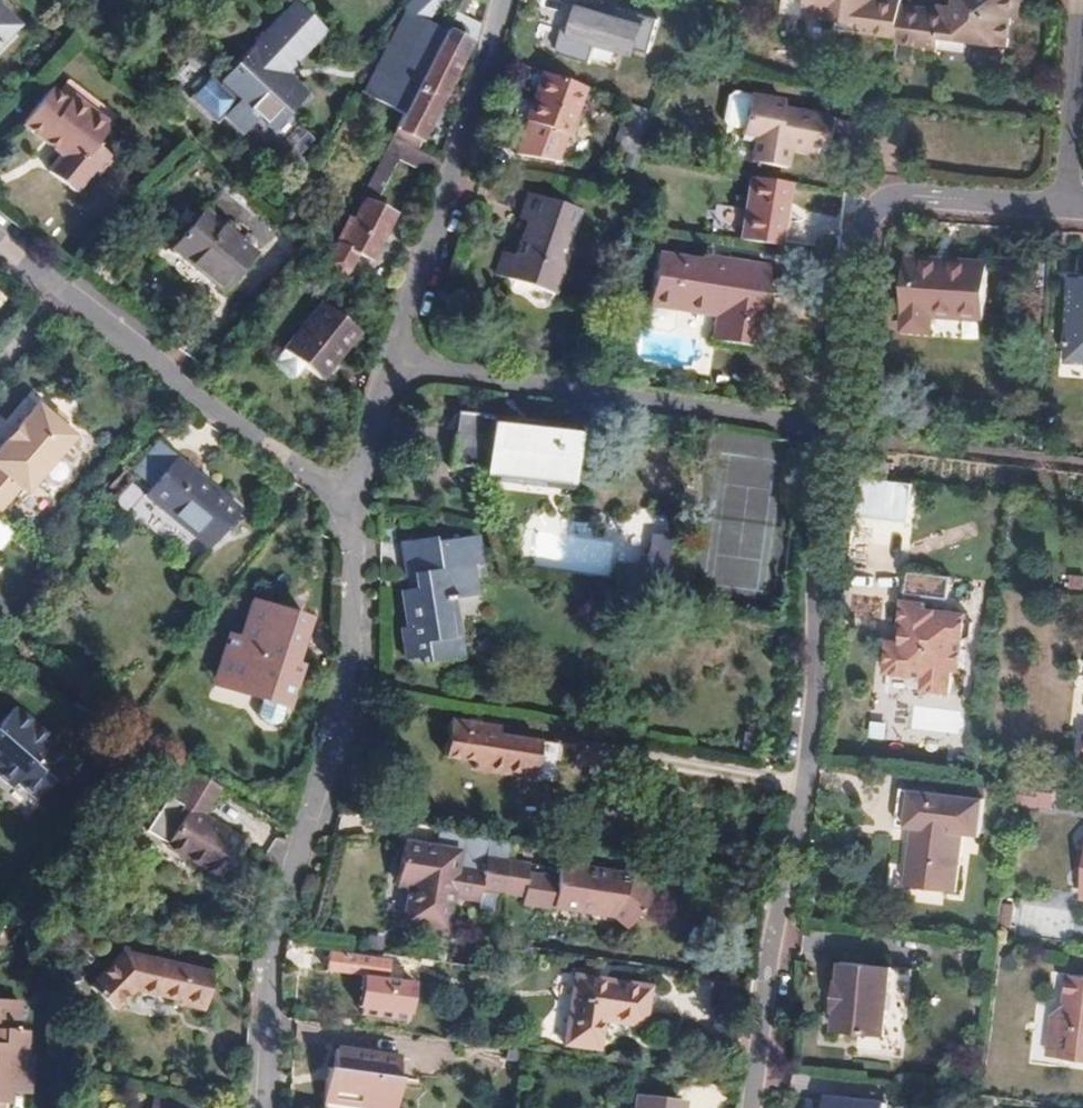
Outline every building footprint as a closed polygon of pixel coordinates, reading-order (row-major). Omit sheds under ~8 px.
[(324,27),(304,11),(292,0),(219,84),(239,102),(224,119),(244,137),(260,120),(274,133),(307,95),(284,73),(324,27)] [(444,17),(409,0),(405,0),(374,58),(414,78),(444,17)] [(1004,0),(950,0),(949,7),(935,6),(934,18),(894,15),(895,10),(867,7),(868,0),(800,0),(798,23),(831,26),(830,34),(891,40),(891,49),(960,55),(962,45),(1004,48),(1008,18),(1002,16),(1004,0)] [(895,1),(877,0),(868,0),(867,7),(895,10),(895,1)] [(1019,0),(1004,0),(1002,16),(1008,18),(1017,19),(1019,0)] [(654,24),(578,3),(570,31),(564,29),(556,55),(586,63),(591,48),(643,62),(654,24)] [(13,21),(0,10),(0,35),(13,21)] [(432,101),(459,46),(469,50),(475,27),(446,13),(444,17),(414,78),(407,91),(432,101)] [(407,91),(414,78),(374,58),(363,79),(404,99),(407,91)] [(553,161),(574,86),(539,74),(514,154),(553,161)] [(111,112),(67,78),(55,93),(48,88),(19,125),(40,141),(44,136),(57,147),(53,152),(58,155),(46,171),(73,192),(92,168),(97,173),(111,156),(89,139),(111,112)] [(408,153),(432,101),(407,91),(404,99),(375,155),(430,178),(434,163),(408,153)] [(821,148),(827,115),(781,107),(782,99),(748,93),(739,139),(753,141),(749,161),(785,168),(790,142),(821,148)] [(57,147),(44,136),(40,141),(53,152),(57,147)] [(643,157),(646,141),(624,138),(619,153),(643,157)] [(777,246),(788,183),(746,176),(740,209),(711,204),(708,222),(736,228),(734,239),(777,246)] [(493,278),(549,295),(567,242),(564,241),(573,209),(524,194),(516,222),(522,224),(511,257),(500,253),(493,278)] [(369,260),(388,220),(356,204),(349,216),(346,214),(324,258),(344,276),(355,253),(369,260)] [(220,292),(251,255),(200,210),(168,247),(220,292)] [(755,345),(768,265),(729,259),(728,264),(700,260),(655,253),(647,303),(715,314),(711,338),(755,345)] [(728,264),(729,259),(701,253),(700,260),(728,264)] [(985,264),(901,259),(898,312),(902,312),(901,329),(924,331),(925,313),(982,317),(985,264)] [(1082,364),(1082,281),(1065,280),(1061,363),(1082,364)] [(356,336),(320,306),(273,362),(274,370),(284,380),(293,378),(302,368),(318,381),(356,336)] [(70,437),(62,431),(61,426),(60,419),(51,412),(44,412),(41,412),(32,404),(0,442),(0,508),(16,489),(21,494),(70,437)] [(469,423),(464,465),(497,469),(497,477),(538,482),(539,478),(577,483),(583,436),(563,434),(563,431),(527,426),(526,430),(469,423)] [(155,508),(208,554),(240,515),(217,495),(212,500),(202,492),(206,486),(159,445),(133,476),(162,501),(155,508)] [(212,500),(217,495),(206,486),(202,492),(212,500)] [(938,522),(904,517),(901,534),(936,539),(938,522)] [(649,532),(646,562),(665,564),(668,534),(649,532)] [(429,539),(400,543),(407,593),(401,594),(405,626),(400,626),(404,660),(416,659),(417,667),(454,662),(450,627),(441,628),(439,611),(469,607),(464,572),(474,570),(471,544),(431,549),(429,539)] [(946,599),(949,577),(907,571),(904,594),(946,599)] [(312,618),(251,600),(240,634),(227,630),(210,685),(291,710),(305,667),(298,662),(312,618)] [(969,636),(971,623),(964,617),(964,615),(923,610),(923,603),(901,601),(898,628),(906,629),(905,644),(896,643),(886,642),(882,673),(920,677),(919,690),(946,693),(948,670),(957,665),(961,640),(969,636)] [(905,644),(906,629),(898,628),(896,643),(905,644)] [(481,749),(541,758),(547,723),(507,717),(508,709),(459,700),(453,737),(482,741),(481,749)] [(8,785),(13,779),(33,797),(67,759),(46,741),(51,736),(14,704),(0,719),(0,778),(8,785)] [(216,876),(240,838),(200,815),(216,788),(191,773),(162,819),(174,826),(163,844),(216,876)] [(973,833),(976,800),(891,792),(888,825),(906,827),(901,880),(952,885),(958,831),(973,833)] [(501,894),(508,840),(464,833),(437,829),(433,851),(402,846),(396,883),(412,885),(407,921),(443,926),(448,897),(478,902),(477,909),(494,912),(497,893),(501,894)] [(528,863),(507,860),(502,894),(523,897),(522,904),(552,908),(553,903),(614,911),(627,922),(649,894),(627,877),(558,867),(556,878),(526,874),(528,863)] [(467,952),(466,962),(482,964),(485,948),(475,946),(467,952)] [(508,952),(495,950),(492,969),(505,971),(508,952)] [(201,1008),(208,971),(121,953),(88,988),(111,1011),(132,989),(178,999),(177,1004),(201,1008)] [(385,981),(387,965),(329,956),(327,973),(385,981)] [(850,1046),(898,1050),(906,963),(835,956),(833,977),(829,977),(827,1004),(831,1004),(829,1025),(852,1027),(850,1046)] [(1082,1048),(1082,962),(1061,959),(1058,990),(1046,1003),(1057,1013),(1054,1045),(1082,1048)] [(648,1028),(654,990),(582,979),(572,1044),(604,1049),(608,1021),(648,1028)] [(1,1086),(22,1086),(24,1050),(19,1050),(20,1025),(13,1024),(15,991),(0,990),(0,1084),(1,1086)] [(1054,1045),(1057,1013),(1046,1003),(1042,1044),(1054,1045)] [(393,1060),(331,1054),(328,1084),(322,1084),(320,1105),(348,1107),(365,1107),(365,1105),(393,1107),(396,1079),(392,1079),(393,1060)] [(883,1101),(831,1093),(830,1100),(804,1096),(802,1107),(882,1107),(883,1101)] [(687,1099),(639,1097),(639,1107),(687,1107),(687,1099)]
